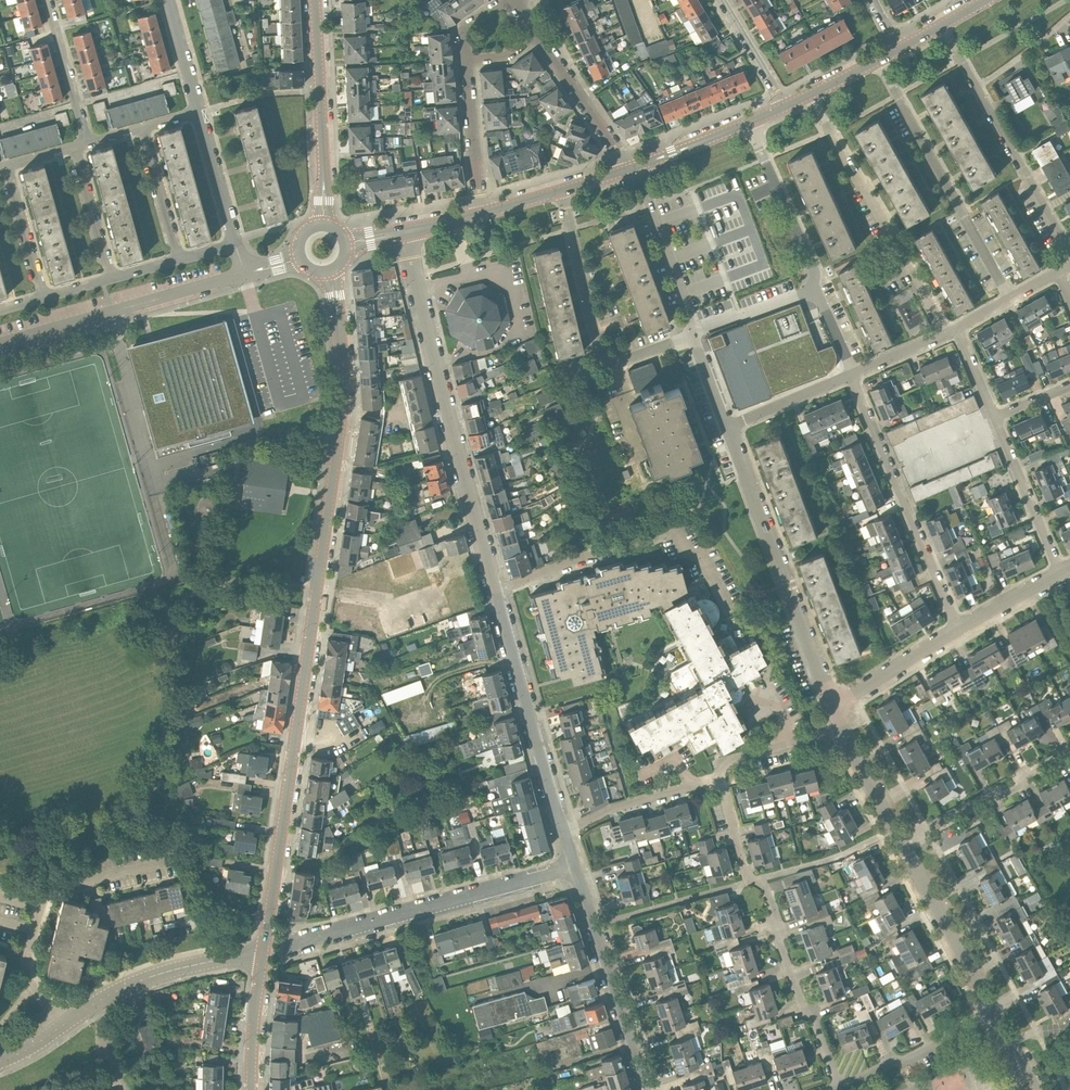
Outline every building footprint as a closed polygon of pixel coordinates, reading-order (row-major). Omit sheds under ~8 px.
[(38,11),(35,0),(25,0),(17,2),(21,16),(38,11)] [(64,4),(68,18),(85,13),(81,0),(77,0),(64,4)] [(218,70),(239,64),(228,25),(236,22),(233,9),(224,12),(221,0),(198,0),(218,70)] [(299,8),(299,0),(281,0),(281,9),(299,8)] [(448,0),(442,5),(439,0),(430,0),(428,2),(429,3),(426,5),(436,19),(439,20),(439,23),(447,22),(447,23),(448,24),(449,26),(461,18),(448,0)] [(464,0),(448,0),(461,18),(463,17),(465,16),(466,14),(471,10),(464,0)] [(480,0),(464,0),(471,10),(476,7),(478,6),(480,5),(482,3),(480,0)] [(562,8),(567,20),(594,8),(592,2),(588,3),(587,0),(580,0),(578,1),(578,0),(562,8)] [(627,0),(617,0),(614,1),(617,9),(629,4),(627,0)] [(689,19),(703,11),(697,0),(695,0),(682,8),(675,11),(682,23),(689,19)] [(746,6),(753,17),(767,9),(762,0),(756,0),(746,6)] [(832,10),(850,1),(849,0),(827,0),(832,10)] [(905,0),(888,0),(896,14),(909,7),(905,0)] [(343,16),(364,15),(364,4),(367,4),(369,6),(373,5),(373,1),(342,2),(343,16)] [(629,4),(617,9),(620,16),(632,12),(629,4)] [(245,14),(252,13),(250,6),(243,7),(245,14)] [(282,21),(300,20),(299,8),(281,9),(282,21)] [(594,8),(567,20),(572,31),(600,19),(594,8)] [(767,9),(753,17),(759,29),(774,20),(767,9)] [(42,25),(38,11),(21,16),(25,30),(42,25)] [(703,11),(689,19),(696,31),(710,22),(703,11)] [(632,12),(620,16),(622,24),(634,19),(632,12)] [(138,18),(141,32),(158,27),(154,13),(138,18)] [(365,26),(364,15),(343,16),(344,30),(375,28),(375,29),(378,29),(378,30),(384,30),(384,23),(374,24),(375,25),(369,25),(368,26),(365,26)] [(600,19),(572,31),(578,43),(593,35),(604,30),(602,25),(608,22),(605,16),(600,19)] [(810,36),(819,53),(833,45),(835,47),(838,45),(838,43),(852,35),(842,18),(810,36)] [(634,19),(622,24),(625,31),(637,27),(634,19)] [(282,34),(301,34),(300,20),(282,21),(282,34)] [(774,20),(759,29),(766,40),(781,31),(774,20)] [(710,22),(696,31),(702,42),(701,43),(709,47),(719,41),(715,35),(717,34),(710,22)] [(158,27),(141,32),(145,45),(162,40),(158,27)] [(637,27),(625,31),(628,39),(640,35),(637,27)] [(73,36),(77,50),(94,45),(90,31),(73,36)] [(344,49),(366,48),(365,37),(368,37),(370,38),(375,38),(375,33),(344,35),(344,49)] [(419,50),(451,47),(451,46),(450,46),(450,40),(450,38),(450,36),(449,34),(449,33),(428,35),(429,46),(426,46),(426,45),(419,46),(419,50)] [(283,47),(301,46),(301,34),(282,34),(283,47)] [(593,35),(578,43),(583,54),(615,39),(612,35),(596,42),(593,35)] [(640,35),(628,39),(631,46),(635,45),(642,42),(640,35)] [(806,60),(819,53),(810,36),(778,53),(788,70),(801,63),(803,64),(806,62),(806,60)] [(615,39),(583,54),(588,66),(605,58),(616,53),(614,48),(618,45),(615,39)] [(162,40),(145,45),(149,58),(166,54),(162,40)] [(668,47),(666,42),(665,40),(659,42),(663,55),(670,53),(670,50),(668,47)] [(649,56),(646,47),(644,42),(642,42),(635,45),(637,51),(634,53),(636,60),(649,56)] [(663,55),(659,42),(652,45),(657,57),(663,55)] [(34,62),(51,57),(47,43),(30,48),(34,62)] [(13,45),(7,47),(9,55),(15,54),(13,45)] [(94,45),(77,50),(81,63),(98,59),(94,45)] [(657,57),(652,45),(646,47),(649,56),(650,60),(657,57)] [(302,60),(301,46),(283,47),(284,61),(302,60)] [(452,60),(451,47),(419,50),(420,53),(426,52),(426,51),(429,51),(430,62),(452,60)] [(366,48),(344,49),(345,63),(376,61),(376,57),(371,57),(370,59),(367,59),(366,48)] [(1062,52),(1069,70),(1069,48),(1062,52)] [(521,59),(534,77),(543,71),(544,73),(543,73),(548,80),(551,77),(533,51),(528,54),(525,55),(524,57),(523,58),(521,59)] [(1062,52),(1047,59),(1057,82),(1064,79),(1069,76),(1069,70),(1062,52)] [(166,54),(149,58),(153,72),(169,68),(166,54)] [(674,54),(672,54),(667,56),(671,65),(677,63),(674,54)] [(38,75),(54,71),(51,57),(34,62),(38,75)] [(605,58),(588,66),(589,68),(588,70),(590,73),(591,73),(594,80),(611,72),(605,58)] [(98,59),(81,63),(85,77),(101,72),(98,59)] [(534,77),(521,59),(520,60),(517,61),(516,63),(511,67),(523,85),(528,93),(532,90),(528,84),(527,85),(525,83),(534,77)] [(432,75),(453,73),(452,67),(453,64),(453,62),(452,61),(452,60),(430,62),(423,63),(424,72),(422,72),(422,76),(432,75)] [(346,81),(377,79),(377,75),(370,76),(370,77),(367,77),(367,66),(345,67),(346,81)] [(481,84),(502,81),(501,71),(504,71),(504,72),(511,72),(510,67),(479,70),(480,77),(480,82),(481,84)] [(275,85),(303,84),(303,77),(303,76),(303,72),(302,71),(302,69),(274,70),(275,85)] [(737,71),(738,73),(731,76),(737,92),(750,87),(742,69),(737,71)] [(41,89),(58,84),(54,71),(38,75),(41,89)] [(101,72),(85,77),(88,91),(105,86),(101,72)] [(423,90),(455,86),(454,73),(453,73),(432,75),(433,82),(423,83),(423,90)] [(1024,80),(1021,75),(1006,83),(1012,93),(1006,96),(1010,103),(1016,100),(1017,101),(1035,90),(1028,78),(1024,80)] [(737,92),(731,76),(719,81),(725,97),(737,92)] [(346,94),(368,93),(367,82),(370,82),(370,83),(377,83),(377,79),(346,81),(346,94)] [(713,102),(706,86),(703,79),(699,81),(702,88),(695,91),(701,107),(713,102)] [(557,86),(552,80),(541,87),(546,94),(557,86)] [(161,84),(163,91),(175,88),(173,81),(161,84)] [(502,81),(481,84),(481,91),(482,97),(513,94),(512,90),(506,91),(506,92),(503,92),(502,81)] [(725,97),(719,81),(706,86),(713,102),(725,97)] [(942,125),(960,115),(957,109),(959,108),(948,88),(946,89),(943,83),(924,94),(929,102),(926,103),(935,119),(937,117),(942,125)] [(62,98),(58,84),(41,89),(45,103),(62,98)] [(520,85),(521,93),(528,93),(523,85),(520,85)] [(454,87),(455,86),(423,90),(424,93),(431,93),(431,92),(433,92),(435,102),(456,100),(455,98),(456,96),(456,94),(455,92),(454,87)] [(560,90),(557,86),(546,94),(539,99),(538,99),(530,101),(531,105),(538,103),(538,102),(541,101),(547,110),(565,98),(564,96),(563,94),(562,92),(560,91),(560,90)] [(163,91),(165,95),(165,98),(177,94),(175,88),(163,91)] [(689,112),(682,96),(679,89),(672,93),(670,88),(666,89),(668,94),(670,101),(677,117),(689,112)] [(648,105),(641,108),(650,128),(662,122),(654,103),(649,94),(646,91),(641,95),(648,105)] [(701,107),(695,91),(682,96),(689,112),(701,107)] [(347,107),(378,105),(378,101),(371,102),(371,103),(369,103),(368,93),(346,94),(347,107)] [(169,110),(165,98),(165,95),(107,111),(108,114),(110,119),(112,126),(169,110)] [(484,116),(505,113),(504,103),(507,103),(507,104),(514,103),(513,98),(483,102),(483,108),(483,110),(483,113),(484,116)] [(565,98),(547,110),(553,119),(551,120),(550,119),(544,123),(543,122),(536,127),(539,131),(546,127),(572,109),(569,105),(570,104),(569,103),(568,101),(567,99),(565,98)] [(94,111),(106,107),(104,101),(92,104),(94,111)] [(677,117),(670,101),(658,106),(665,122),(677,117)] [(650,128),(641,108),(632,112),(631,109),(626,103),(623,106),(629,113),(637,133),(650,128)] [(435,110),(436,120),(458,118),(458,117),(458,114),(458,112),(457,111),(457,109),(456,104),(425,107),(425,112),(433,111),(432,110),(435,110)] [(244,148),(266,142),(256,105),(234,111),(244,148)] [(378,106),(378,105),(347,107),(348,121),(369,120),(369,109),(372,108),(372,109),(379,109),(379,111),(385,111),(385,106),(378,106)] [(629,113),(623,106),(612,112),(610,109),(606,112),(625,138),(637,133),(629,113)] [(108,114),(107,111),(106,107),(94,111),(96,117),(99,116),(103,115),(106,114),(108,114)] [(54,115),(56,121),(68,118),(66,111),(54,115)] [(505,113),(484,116),(484,117),(484,118),(484,120),(485,123),(486,129),(516,126),(516,122),(509,123),(509,124),(506,124),(505,113)] [(1064,114),(1058,118),(1050,122),(1054,128),(1067,120),(1064,114)] [(960,115),(942,125),(946,133),(944,134),(952,150),(955,148),(959,156),(978,146),(974,140),(977,139),(966,119),(963,121),(960,115)] [(68,118),(56,121),(57,125),(58,128),(70,125),(68,118)] [(458,118),(436,120),(437,131),(434,131),(434,130),(427,131),(428,134),(443,133),(459,131),(459,126),(459,125),(459,123),(459,121),(458,119),(458,118)] [(586,142),(589,134),(582,131),(584,126),(579,125),(581,122),(572,118),(566,135),(568,136),(577,139),(586,142)] [(876,162),(894,152),(891,147),(893,145),(882,125),(880,127),(876,121),(858,131),(863,139),(860,140),(869,156),(872,154),(876,162)] [(1069,129),(1069,122),(1069,121),(1054,129),(1058,136),(1069,129)] [(414,122),(405,123),(405,131),(415,130),(414,122)] [(349,139),(371,138),(370,127),(374,127),(377,128),(380,128),(379,123),(348,125),(349,139)] [(553,128),(551,124),(546,127),(543,129),(546,134),(554,129),(553,128)] [(57,125),(0,141),(0,142),(1,144),(2,149),(2,150),(4,156),(61,140),(58,128),(57,125)] [(168,170),(190,164),(180,127),(158,133),(168,170)] [(459,131),(443,133),(444,142),(460,141),(459,131)] [(495,131),(496,135),(497,139),(504,137),(502,131),(495,131)] [(537,142),(527,145),(533,165),(533,166),(547,162),(538,132),(534,133),(536,140),(537,142)] [(576,142),(573,151),(582,155),(581,155),(593,159),(598,146),(586,142),(577,139),(568,136),(567,140),(573,142),(574,141),(576,142)] [(417,145),(430,144),(429,137),(416,138),(417,145)] [(371,138),(349,139),(350,153),(391,150),(391,146),(377,147),(375,148),(371,148),(371,138)] [(533,165),(527,145),(517,148),(516,146),(517,145),(515,139),(511,140),(520,169),(533,165)] [(520,169),(511,140),(508,141),(510,147),(511,147),(512,150),(501,153),(507,173),(520,169)] [(1034,150),(1043,165),(1059,156),(1051,141),(1034,150)] [(277,179),(266,142),(244,148),(255,185),(277,179)] [(100,189),(122,183),(112,146),(90,152),(100,189)] [(978,146),(959,156),(963,163),(961,164),(970,180),(972,179),(977,187),(995,176),(991,170),(994,169),(983,150),(981,151),(978,146)] [(507,173),(501,153),(491,156),(491,153),(492,153),(491,147),(487,147),(488,157),(494,178),(508,174),(507,173)] [(582,155),(573,151),(561,147),(555,164),(564,167),(565,164),(570,165),(572,160),(579,163),(581,155),(582,155)] [(806,192),(825,184),(823,178),(825,176),(816,156),(813,157),(811,151),(792,160),(795,168),(793,170),(800,185),(803,184),(806,192)] [(897,158),(894,152),(876,162),(880,170),(878,171),(886,187),(889,185),(893,193),(911,183),(908,177),(911,176),(900,156),(897,158)] [(447,166),(451,187),(464,185),(461,163),(454,165),(452,154),(445,156),(447,166)] [(381,198),(378,176),(374,155),(370,156),(371,169),(372,169),(374,177),(364,179),(368,201),(381,199),(381,198)] [(407,195),(403,172),(393,174),(393,172),(392,165),(393,165),(391,156),(388,156),(387,156),(388,159),(389,165),(394,196),(407,194),(407,195)] [(1059,156),(1043,165),(1051,180),(1067,170),(1059,156)] [(356,173),(362,172),(359,157),(353,158),(356,173)] [(451,188),(451,187),(447,166),(437,167),(437,165),(438,165),(437,158),(433,159),(438,190),(451,188)] [(438,190),(433,159),(429,159),(430,166),(431,166),(431,168),(421,170),(425,191),(437,189),(438,190)] [(413,170),(403,172),(407,195),(421,192),(415,161),(411,162),(412,168),(413,168),(413,170)] [(201,201),(190,164),(168,170),(178,207),(201,201)] [(32,208),(54,202),(44,165),(22,171),(32,208)] [(394,196),(389,165),(386,166),(387,173),(388,173),(388,174),(378,176),(381,198),(394,196)] [(1051,180),(1059,195),(1069,188),(1069,175),(1067,170),(1051,180)] [(277,179),(255,185),(265,223),(287,216),(277,179)] [(133,220),(122,183),(100,189),(111,226),(133,220)] [(911,183),(893,193),(898,201),(895,202),(903,217),(906,216),(911,224),(929,214),(925,208),(928,206),(917,187),(914,189),(911,183)] [(828,189),(825,184),(806,192),(810,200),(807,201),(814,217),(817,216),(821,225),(840,216),(837,209),(840,208),(831,188),(828,189)] [(1003,239),(1020,230),(999,192),(992,196),(991,195),(988,197),(988,198),(981,202),(986,211),(988,209),(1000,230),(998,231),(1003,239)] [(201,201),(178,207),(189,244),(211,238),(201,201)] [(65,239),(54,202),(32,208),(43,245),(65,239)] [(840,216),(821,225),(825,232),(822,233),(829,249),(832,248),(836,257),(855,248),(851,241),(854,240),(845,220),(842,221),(840,216)] [(133,220),(111,226),(121,263),(143,257),(133,220)] [(620,266),(645,257),(641,248),(638,249),(633,235),(636,234),(632,224),(608,233),(620,266)] [(937,277),(954,267),(932,229),(925,233),(924,233),(921,234),(922,235),(915,239),(920,248),(923,247),(934,267),(932,268),(937,277)] [(1020,230),(1003,239),(1008,248),(1009,247),(1021,267),(1019,268),(1024,277),(1030,273),(1030,274),(1034,272),(1034,271),(1041,267),(1020,230)] [(65,239),(43,245),(53,282),(75,276),(65,239)] [(544,288),(564,283),(562,274),(565,273),(560,256),(557,257),(555,248),(536,253),(537,260),(534,260),(539,281),(542,281),(544,288)] [(648,267),(645,257),(620,266),(632,300),(657,291),(653,280),(650,282),(645,268),(648,267)] [(857,312),(875,304),(857,264),(850,267),(846,268),(846,269),(840,272),(843,280),(846,280),(856,302),(853,303),(857,312)] [(353,284),(389,279),(397,278),(394,266),(381,268),(382,275),(371,276),(371,269),(351,271),(353,284)] [(954,267),(937,277),(941,285),(944,284),(955,304),(953,306),(958,314),(964,311),(965,311),(968,309),(975,305),(954,267)] [(389,279),(353,284),(353,295),(384,292),(383,285),(389,284),(389,279)] [(477,350),(494,346),(493,343),(497,342),(510,320),(505,296),(483,283),(459,289),(445,310),(451,335),(472,348),(476,347),(477,350)] [(564,283),(544,288),(545,293),(542,294),(548,316),(551,315),(552,322),(572,317),(570,308),(573,308),(569,290),(566,291),(564,283)] [(384,292),(353,295),(354,304),(395,300),(402,299),(400,291),(384,293),(384,292)] [(657,291),(632,300),(645,333),(669,324),(666,314),(662,315),(657,301),(660,300),(657,291)] [(1045,295),(1031,303),(1039,318),(1049,312),(1052,317),(1058,314),(1054,306),(1052,307),(1045,295)] [(900,307),(912,329),(927,320),(915,299),(900,307)] [(395,300),(354,304),(355,311),(354,312),(355,315),(356,316),(356,317),(383,315),(382,308),(396,306),(395,300)] [(746,323),(709,337),(736,408),(739,407),(740,410),(771,398),(770,396),(773,395),(828,374),(801,302),(746,323)] [(1039,318),(1031,303),(1017,310),(1024,323),(1023,324),(1027,331),(1033,328),(1030,323),(1039,318)] [(875,304),(857,312),(861,320),(863,319),(873,341),(871,342),(875,351),(882,348),(882,349),(886,347),(885,346),(893,343),(875,304)] [(383,315),(356,317),(357,331),(375,330),(402,326),(409,325),(406,313),(383,315)] [(235,315),(130,340),(157,454),(234,436),(231,424),(255,418),(237,343),(242,342),(235,315)] [(572,317),(552,322),(554,328),(551,328),(556,350),(559,349),(561,356),(580,351),(578,343),(581,342),(577,325),(574,326),(572,317)] [(1005,317),(991,325),(1002,344),(1011,339),(1013,341),(1018,338),(1013,329),(1012,330),(1005,317)] [(1002,344),(991,325),(977,333),(984,345),(983,346),(989,357),(994,354),(992,350),(1002,344)] [(1052,340),(1067,334),(1064,327),(1049,333),(1052,340)] [(387,342),(386,337),(376,338),(375,330),(357,331),(358,345),(376,344),(387,342)] [(1031,334),(1024,338),(1031,349),(1038,346),(1031,334)] [(529,355),(543,349),(538,338),(525,343),(529,355)] [(1031,349),(1024,338),(1018,341),(1024,351),(1031,349)] [(359,358),(384,356),(388,356),(387,348),(387,342),(376,344),(358,345),(359,351),(357,353),(358,356),(359,357),(359,358)] [(406,346),(401,347),(402,353),(415,351),(413,344),(406,346)] [(1059,359),(1065,372),(1069,370),(1069,344),(1062,347),(1066,356),(1059,359)] [(1065,372),(1059,359),(1056,350),(1042,356),(1046,366),(1051,377),(1065,372)] [(1036,370),(1028,351),(1021,354),(1029,373),(1036,370)] [(378,370),(385,370),(384,356),(359,358),(359,360),(358,362),(358,365),(360,367),(360,372),(378,370)] [(948,356),(934,362),(945,388),(950,385),(948,379),(958,375),(955,369),(953,369),(948,356)] [(401,360),(402,366),(418,363),(416,357),(401,360)] [(452,365),(457,384),(486,372),(485,368),(480,370),(477,359),(452,365)] [(534,359),(516,366),(521,379),(539,371),(534,359)] [(545,360),(539,363),(542,370),(544,375),(550,372),(545,360)] [(904,373),(911,370),(907,362),(903,364),(903,366),(902,367),(904,373)] [(945,388),(934,362),(920,368),(922,372),(914,375),(919,386),(936,379),(937,382),(936,383),(939,390),(945,388)] [(418,363),(402,366),(404,373),(419,370),(418,363)] [(482,394),(477,383),(506,371),(504,365),(498,367),(486,372),(457,384),(460,397),(462,396),(463,401),(467,401),(482,394)] [(1023,367),(1008,373),(1016,392),(1031,386),(1023,367)] [(378,370),(360,372),(361,378),(359,379),(360,383),(361,384),(361,386),(380,385),(378,370)] [(1016,392),(1008,373),(995,379),(1003,398),(1016,392)] [(405,390),(414,387),(423,385),(421,375),(411,377),(402,379),(405,390)] [(878,405),(893,398),(901,394),(896,385),(894,385),(892,379),(884,383),(885,384),(871,390),(878,405)] [(644,401),(629,407),(648,459),(645,460),(651,475),(666,469),(667,475),(690,466),(688,461),(701,456),(681,403),(684,402),(679,388),(663,394),(661,389),(662,389),(660,383),(640,390),(644,401)] [(380,385),(361,386),(363,409),(382,408),(380,385)] [(414,387),(405,390),(408,402),(417,400),(426,398),(423,385),(414,387)] [(551,389),(536,395),(540,406),(556,400),(551,389)] [(951,404),(955,403),(961,401),(966,398),(962,390),(948,397),(951,404)] [(510,400),(518,397),(516,391),(507,395),(510,400)] [(974,395),(967,398),(973,412),(980,409),(974,395)] [(417,400),(408,402),(410,412),(419,410),(429,407),(426,398),(417,400)] [(906,423),(910,422),(916,419),(924,416),(921,409),(909,414),(904,403),(897,407),(893,398),(878,405),(884,420),(899,413),(901,418),(904,417),(906,423)] [(961,401),(966,413),(967,415),(973,412),(967,398),(966,398),(961,401)] [(463,412),(465,418),(491,412),(490,409),(501,404),(500,400),(489,403),(490,405),(485,407),(483,399),(462,404),(462,406),(462,407),(463,411),(463,412)] [(830,404),(837,420),(840,429),(853,424),(842,399),(830,404)] [(966,413),(961,401),(955,403),(960,415),(966,413)] [(1063,404),(1069,419),(1062,422),(1067,435),(1069,434),(1069,401),(1063,404)] [(560,402),(547,408),(552,420),(566,414),(560,402)] [(960,415),(955,403),(949,405),(954,417),(960,415)] [(491,412),(465,418),(468,432),(486,428),(484,418),(503,412),(501,404),(490,409),(491,412)] [(818,409),(825,425),(837,420),(830,404),(818,409)] [(954,417),(949,405),(944,408),(949,420),(954,417)] [(419,410),(410,412),(413,423),(422,421),(431,418),(429,407),(419,410)] [(949,420),(944,408),(938,410),(943,422),(949,420)] [(830,437),(825,425),(818,409),(805,414),(812,430),(803,434),(813,458),(819,456),(814,444),(830,437)] [(943,422),(938,410),(933,412),(938,424),(943,422)] [(938,424),(933,412),(927,415),(932,427),(938,424)] [(1028,419),(1034,434),(1042,431),(1045,438),(1050,435),(1048,429),(1048,428),(1042,413),(1028,419)] [(574,427),(566,415),(557,420),(564,433),(574,427)] [(932,427),(927,415),(922,417),(927,429),(932,427)] [(927,429),(922,417),(916,419),(921,431),(927,429)] [(354,463),(373,466),(380,421),(361,418),(354,463)] [(921,431),(916,419),(910,422),(915,434),(921,431)] [(1034,434),(1028,419),(1014,425),(1021,440),(1024,446),(1030,444),(1027,437),(1034,434)] [(526,428),(529,434),(540,428),(537,422),(526,428)] [(910,422),(906,423),(905,424),(910,436),(915,434),(910,422)] [(910,436),(905,424),(899,426),(904,438),(910,436)] [(1056,439),(1062,437),(1057,424),(1051,427),(1056,439)] [(433,425),(424,428),(414,430),(417,441),(426,439),(436,436),(433,425)] [(546,425),(540,428),(529,434),(528,435),(530,439),(548,430),(546,425)] [(905,440),(904,438),(899,426),(893,429),(899,443),(905,440)] [(899,443),(893,429),(886,432),(892,446),(899,443)] [(494,443),(490,430),(469,435),(474,455),(495,449),(505,446),(503,440),(497,442),(494,443)] [(856,434),(844,438),(847,444),(858,439),(856,434)] [(426,439),(417,441),(420,452),(429,450),(438,447),(436,436),(426,439)] [(551,441),(548,436),(539,440),(542,446),(551,441)] [(772,477),(791,470),(789,464),(792,463),(784,442),(781,443),(778,436),(759,443),(762,452),(760,453),(766,470),(768,469),(772,477)] [(865,454),(860,442),(844,449),(847,456),(832,462),(834,467),(841,464),(849,461),(865,454)] [(1058,478),(1064,475),(1061,467),(1065,465),(1061,457),(1069,453),(1069,450),(1069,447),(1059,451),(1048,456),(1051,465),(1036,472),(1041,485),(1058,478)] [(551,459),(557,456),(555,449),(548,452),(551,459)] [(478,469),(496,464),(511,459),(509,454),(502,456),(500,450),(474,457),(475,459),(475,460),(475,463),(476,463),(478,469)] [(1031,463),(1044,457),(1041,450),(1028,455),(1031,463)] [(997,451),(991,453),(997,468),(1003,465),(997,451)] [(997,468),(991,453),(984,456),(985,458),(990,471),(997,468)] [(422,459),(428,479),(428,480),(446,475),(440,454),(422,459)] [(865,454),(849,461),(854,472),(870,466),(865,454)] [(239,480),(243,458),(232,457),(229,478),(239,480)] [(990,471),(985,458),(979,460),(984,473),(990,471)] [(288,489),(288,486),(285,486),(288,466),(249,460),(243,506),(281,511),(284,491),(287,492),(288,489)] [(984,473),(979,460),(974,463),(979,475),(984,473)] [(557,474),(563,469),(557,462),(551,466),(557,474)] [(979,475),(974,463),(968,465),(973,478),(979,475)] [(496,464),(478,469),(478,471),(478,474),(479,474),(481,479),(515,470),(514,465),(497,469),(496,464)] [(841,464),(834,467),(836,472),(843,469),(841,464)] [(353,465),(351,485),(369,487),(374,488),(389,488),(395,486),(393,480),(389,481),(387,482),(387,483),(370,480),(372,467),(353,465)] [(973,478),(968,465),(962,467),(968,480),(973,478)] [(870,466),(854,472),(859,485),(876,478),(870,466)] [(968,480),(962,467),(957,470),(962,482),(968,480)] [(515,470),(481,479),(482,485),(482,486),(483,489),(484,490),(485,493),(503,488),(500,480),(516,475),(515,470)] [(791,470),(772,477),(775,485),(772,486),(778,502),(781,501),(784,510),(803,503),(801,497),(804,496),(796,475),(793,476),(791,470)] [(962,482),(957,470),(951,472),(956,485),(962,482)] [(956,485),(951,472),(946,475),(951,487),(956,485)] [(64,478),(68,483),(73,480),(70,475),(64,478)] [(428,480),(428,479),(422,482),(423,488),(416,490),(418,497),(450,488),(446,475),(428,480)] [(951,487),(946,475),(940,477),(945,489),(951,487)] [(945,489),(940,477),(934,479),(940,492),(945,489)] [(876,478),(859,485),(865,497),(881,491),(876,478)] [(1058,478),(1041,485),(1047,499),(1063,493),(1067,502),(1069,501),(1069,484),(1062,487),(1058,478)] [(940,492),(934,479),(929,482),(934,494),(940,492)] [(929,497),(923,484),(923,482),(916,485),(922,499),(929,497)] [(934,494),(929,482),(923,484),(929,497),(934,494)] [(844,491),(852,488),(850,483),(842,487),(844,491)] [(976,498),(988,493),(984,483),(971,488),(976,498)] [(369,487),(351,485),(349,498),(367,501),(369,487)] [(922,499),(916,485),(910,488),(916,502),(922,499)] [(395,486),(389,488),(391,495),(397,493),(395,486)] [(503,488),(485,493),(487,500),(486,500),(488,505),(530,493),(528,487),(517,490),(518,493),(514,494),(513,491),(506,493),(504,487),(503,488)] [(852,488),(844,491),(847,496),(854,493),(852,488)] [(881,491),(865,497),(870,510),(886,503),(881,491)] [(989,499),(994,513),(1011,506),(1006,492),(989,499)] [(530,493),(488,505),(491,517),(512,511),(510,507),(527,502),(527,501),(532,499),(530,493)] [(961,497),(954,500),(957,506),(963,503),(961,497)] [(347,507),(346,516),(374,520),(376,520),(384,517),(384,513),(366,511),(367,504),(348,501),(348,504),(347,505),(347,507)] [(803,503),(784,510),(787,518),(784,519),(790,535),(793,534),(797,543),(816,536),(813,530),(816,529),(808,508),(806,509),(803,503)] [(1069,513),(1069,512),(1067,504),(1055,509),(1058,518),(1069,513)] [(1011,506),(994,513),(988,516),(992,525),(989,526),(993,537),(1004,532),(1001,526),(1017,520),(1011,506)] [(512,511),(491,517),(495,530),(523,521),(520,513),(515,515),(514,510),(512,511)] [(927,521),(933,536),(949,530),(945,519),(949,517),(946,510),(938,514),(939,516),(927,521)] [(871,537),(874,535),(896,527),(891,514),(866,524),(871,537)] [(374,520),(346,516),(345,521),(344,522),(344,523),(344,525),(344,527),(363,530),(363,524),(366,525),(373,526),(374,520)] [(837,523),(840,529),(855,522),(853,516),(837,523)] [(418,549),(434,543),(432,538),(430,532),(421,536),(415,519),(392,528),(402,555),(418,549)] [(529,519),(523,521),(495,530),(500,546),(519,540),(516,531),(531,526),(529,519)] [(855,522),(840,529),(842,535),(858,528),(855,522)] [(1066,530),(1064,525),(1058,528),(1062,536),(1063,535),(1068,547),(1069,547),(1069,528),(1066,530)] [(343,533),(341,547),(369,551),(369,546),(362,545),(362,546),(358,545),(360,535),(360,532),(362,533),(363,530),(344,527),(343,533)] [(896,527),(874,535),(877,543),(868,547),(870,552),(901,539),(896,527)] [(1026,536),(1022,529),(1006,535),(1007,537),(1011,536),(1014,541),(1026,536)] [(949,530),(933,536),(939,550),(952,545),(955,553),(966,549),(960,535),(953,539),(949,530)] [(445,539),(444,540),(434,543),(418,549),(427,574),(431,583),(442,579),(439,570),(433,551),(446,546),(448,554),(468,549),(464,534),(445,539)] [(519,540),(500,546),(503,558),(525,549),(529,546),(527,539),(519,541),(519,540)] [(879,554),(887,551),(890,558),(906,551),(901,539),(870,552),(872,557),(879,554)] [(1025,551),(1015,555),(1022,570),(1036,564),(1030,551),(1032,551),(1028,543),(1022,546),(1025,551)] [(857,553),(855,546),(847,548),(850,555),(857,553)] [(369,551),(341,547),(339,562),(338,569),(351,571),(352,564),(356,565),(357,555),(361,555),(361,556),(368,557),(369,551)] [(397,547),(385,551),(387,557),(399,553),(397,547)] [(1022,570),(1015,555),(1012,547),(1004,551),(1005,552),(1002,553),(1001,550),(989,555),(994,567),(1001,564),(1006,576),(1022,570)] [(525,549),(503,558),(509,579),(544,565),(542,557),(529,562),(525,549)] [(966,549),(955,553),(959,562),(946,567),(952,582),(968,575),(975,572),(971,562),(969,558),(966,549)] [(890,558),(893,565),(892,566),(877,572),(878,577),(881,576),(911,563),(906,551),(890,558)] [(816,594),(835,587),(833,581),(836,580),(828,558),(825,559),(823,554),(803,561),(807,569),(804,570),(810,587),(813,586),(816,594)] [(989,565),(985,556),(978,560),(982,569),(989,565)] [(660,602),(664,608),(675,601),(676,603),(687,597),(684,590),(686,589),(680,564),(667,568),(665,563),(652,567),(651,563),(638,566),(637,562),(623,566),(622,561),(595,569),(596,573),(561,583),(562,587),(530,596),(532,605),(531,608),(531,610),(532,613),(535,614),(539,632),(538,634),(538,637),(540,639),(542,641),(547,658),(545,661),(546,663),(547,666),(549,667),(552,676),(559,674),(560,678),(570,675),(573,684),(597,678),(602,677),(603,678),(605,678),(606,677),(606,675),(600,653),(601,651),(601,648),(600,646),(598,644),(593,629),(606,625),(607,626),(609,626),(611,626),(613,625),(614,624),(615,623),(632,618),(635,619),(637,619),(640,618),(641,615),(651,613),(648,605),(660,602)] [(911,563),(881,576),(882,580),(893,575),(896,584),(899,583),(910,578),(917,575),(911,563)] [(985,576),(993,573),(990,566),(982,570),(985,576)] [(968,575),(952,582),(959,597),(972,591),(972,593),(982,588),(980,584),(975,586),(973,587),(968,575)] [(910,578),(899,583),(901,588),(913,583),(910,578)] [(835,587),(816,594),(819,602),(816,603),(822,620),(825,619),(828,627),(847,620),(845,614),(848,613),(840,592),(837,593),(835,587)] [(702,598),(696,600),(693,595),(686,599),(685,598),(687,597),(676,603),(675,601),(664,608),(661,609),(664,615),(666,613),(672,624),(670,626),(675,636),(678,634),(684,645),(681,647),(686,657),(689,655),(692,661),(672,672),(671,674),(669,679),(681,699),(675,702),(674,699),(664,705),(666,707),(654,714),(653,711),(643,716),(645,719),(633,725),(632,722),(626,725),(634,740),(636,739),(641,748),(650,743),(654,751),(659,748),(658,745),(669,739),(671,742),(680,737),(680,736),(685,733),(696,752),(717,741),(719,746),(717,747),(720,753),(734,745),(734,744),(743,739),(738,729),(745,725),(742,720),(740,721),(734,710),(736,708),(734,704),(741,700),(751,703),(752,699),(753,695),(743,692),(739,685),(744,683),(742,680),(754,674),(755,677),(760,674),(756,666),(766,661),(761,652),(762,652),(754,637),(748,640),(750,643),(739,649),(731,634),(716,642),(709,631),(712,629),(711,627),(716,622),(718,618),(719,611),(717,605),(713,601),(708,598),(702,598)] [(873,611),(879,608),(874,596),(869,598),(873,611)] [(910,603),(913,609),(923,625),(935,618),(921,596),(910,603)] [(266,608),(267,601),(247,598),(246,605),(252,606),(266,608)] [(902,615),(912,632),(923,625),(913,609),(902,615)] [(912,632),(902,615),(899,610),(887,617),(901,639),(912,632)] [(264,620),(263,628),(281,631),(283,614),(261,611),(260,619),(264,620)] [(410,616),(414,630),(428,625),(424,612),(410,616)] [(486,614),(469,619),(470,623),(459,627),(462,635),(472,632),(472,631),(489,627),(486,614)] [(1022,627),(1034,649),(1042,645),(1046,652),(1052,648),(1058,645),(1049,627),(1043,630),(1037,619),(1022,627)] [(847,620),(828,627),(831,636),(829,637),(834,653),(837,652),(841,661),(859,654),(855,643),(858,642),(852,625),(850,626),(847,620)] [(446,632),(449,640),(462,635),(459,627),(446,632)] [(472,631),(472,632),(474,639),(458,644),(460,650),(464,649),(475,645),(475,643),(492,639),(489,627),(472,631)] [(1008,650),(1009,651),(1018,667),(1031,660),(1027,653),(1034,649),(1022,627),(1008,634),(1015,646),(1008,650)] [(281,631),(263,628),(260,644),(276,646),(277,639),(280,640),(281,631)] [(328,638),(326,652),(353,656),(354,651),(352,651),(353,642),(348,641),(349,634),(332,632),(331,639),(328,638)] [(208,647),(217,643),(214,637),(206,641),(208,647)] [(475,645),(464,649),(464,650),(455,653),(457,659),(466,656),(465,654),(470,653),(472,660),(479,658),(496,653),(492,639),(475,643),(475,645)] [(982,649),(992,666),(1000,662),(1004,669),(1009,667),(1011,670),(1018,667),(1009,651),(1003,654),(1000,648),(999,648),(996,641),(982,649)] [(245,642),(243,649),(257,651),(259,644),(245,642)] [(969,673),(975,685),(977,689),(986,684),(984,680),(987,679),(983,671),(992,666),(982,649),(968,656),(972,663),(971,663),(975,670),(969,673)] [(353,656),(326,652),(324,666),(344,669),(345,662),(351,662),(351,660),(359,661),(359,657),(353,656)] [(292,663),(272,660),(270,674),(290,677),(292,663)] [(422,676),(432,673),(429,662),(418,665),(422,676)] [(941,671),(951,688),(959,684),(963,692),(975,685),(969,673),(963,676),(959,670),(955,663),(941,671)] [(389,673),(385,665),(376,668),(380,677),(389,673)] [(344,669),(324,666),(322,680),(342,683),(344,669)] [(458,705),(478,699),(506,692),(500,670),(482,675),(486,690),(456,699),(458,705)] [(928,695),(928,696),(934,707),(946,701),(942,693),(951,688),(941,671),(928,678),(931,685),(934,692),(928,695)] [(368,677),(366,672),(359,672),(363,680),(368,677)] [(270,674),(265,673),(265,676),(264,682),(263,688),(268,689),(288,691),(290,677),(270,674)] [(380,678),(377,673),(371,677),(373,682),(380,678)] [(342,683),(322,680),(320,694),(340,697),(342,683)] [(387,705),(425,691),(420,680),(381,694),(387,705)] [(922,699),(928,696),(928,695),(922,683),(915,686),(922,699)] [(199,700),(201,686),(193,685),(191,699),(199,700)] [(288,691),(268,689),(266,702),(286,705),(288,691)] [(506,692),(478,699),(479,700),(473,701),(475,709),(490,704),(493,716),(486,718),(488,724),(513,717),(506,692)] [(345,697),(340,697),(320,694),(317,716),(341,720),(364,706),(360,700),(357,699),(351,698),(345,697)] [(885,721),(902,712),(897,704),(901,701),(898,696),(884,703),(885,704),(878,708),(885,721)] [(1062,700),(1069,716),(1069,696),(1062,700)] [(1062,700),(1053,705),(1049,698),(1038,704),(1044,717),(1050,714),(1053,719),(1054,719),(1058,726),(1069,719),(1069,716),(1062,700)] [(286,705),(266,702),(257,704),(254,713),(251,714),(243,716),(245,722),(264,716),(284,719),(286,705)] [(559,715),(562,727),(581,721),(578,710),(581,709),(579,702),(563,706),(565,713),(559,715)] [(1044,717),(1038,704),(1026,711),(1030,718),(1022,722),(1031,740),(1045,733),(1041,726),(1042,725),(1039,720),(1044,717)] [(909,735),(921,728),(917,722),(913,724),(911,718),(907,721),(902,712),(885,721),(892,735),(899,731),(899,732),(905,729),(909,735)] [(193,727),(204,724),(201,715),(190,718),(193,727)] [(284,719),(264,716),(262,729),(282,732),(284,719)] [(513,717),(488,724),(476,728),(479,737),(502,730),(503,736),(508,734),(507,731),(516,729),(513,717)] [(383,719),(370,726),(374,732),(387,726),(383,719)] [(1031,740),(1022,722),(1013,727),(1009,720),(997,726),(1004,739),(1010,736),(1013,741),(1014,741),(1017,747),(1031,740)] [(405,737),(410,747),(416,745),(458,732),(455,721),(404,736),(405,737)] [(562,727),(565,738),(579,734),(580,735),(585,733),(581,721),(562,727)] [(1004,739),(997,726),(985,733),(989,740),(981,744),(991,762),(1005,754),(1001,748),(1002,747),(999,742),(1004,739)] [(907,762),(924,753),(919,744),(923,742),(920,737),(924,735),(921,728),(909,735),(912,741),(906,744),(899,748),(907,762)] [(492,748),(504,744),(519,740),(519,738),(516,729),(507,731),(508,734),(503,736),(502,730),(479,737),(467,741),(468,744),(461,747),(465,758),(492,748)] [(214,747),(221,745),(220,742),(222,742),(220,733),(211,736),(214,747)] [(377,743),(383,739),(379,733),(374,737),(377,743)] [(565,738),(560,739),(563,751),(583,745),(580,735),(579,734),(565,738)] [(410,747),(405,737),(400,740),(404,749),(410,747)] [(504,744),(492,748),(494,754),(496,761),(523,754),(521,747),(521,745),(521,743),(520,742),(519,740),(504,744)] [(991,762),(981,744),(972,749),(968,742),(961,746),(957,748),(964,761),(969,758),(972,763),(973,763),(977,769),(991,762)] [(583,745),(563,751),(567,762),(586,757),(583,745)] [(339,764),(347,759),(344,753),(336,758),(339,764)] [(930,775),(935,773),(943,768),(940,762),(935,765),(932,759),(928,761),(924,753),(907,762),(914,775),(921,772),(927,769),(930,775)] [(268,757),(250,754),(249,754),(248,763),(243,762),(241,772),(247,773),(255,774),(255,775),(257,776),(257,773),(265,775),(268,757)] [(591,755),(586,757),(567,762),(570,773),(589,768),(594,766),(591,755)] [(310,769),(308,777),(330,780),(338,775),(339,775),(328,773),(329,766),(331,767),(332,760),(311,757),(310,764),(310,765),(309,768),(310,769)] [(191,769),(203,767),(201,758),(190,759),(191,769)] [(507,773),(527,768),(525,759),(505,765),(507,773)] [(947,766),(943,768),(935,773),(938,779),(932,782),(925,786),(933,800),(940,796),(940,797),(951,791),(946,782),(953,778),(947,766)] [(195,770),(198,777),(206,772),(204,768),(195,770)] [(430,782),(439,778),(434,768),(426,772),(430,782)] [(589,768),(570,773),(573,785),(578,784),(578,783),(592,779),(589,768)] [(814,769),(802,772),(807,791),(819,788),(814,769)] [(210,770),(206,772),(198,777),(211,778),(212,770),(210,770)] [(790,775),(791,775),(790,770),(778,773),(784,797),(795,795),(790,775)] [(750,774),(753,779),(760,775),(756,771),(750,774)] [(221,780),(239,783),(245,784),(246,776),(222,772),(221,780)] [(802,772),(791,775),(790,775),(795,795),(807,791),(802,772)] [(784,797),(778,773),(766,776),(767,781),(769,781),(774,800),(784,797)] [(529,777),(512,781),(509,774),(487,781),(489,788),(497,785),(501,798),(503,797),(506,796),(516,794),(533,789),(529,777)] [(306,796),(328,799),(330,780),(308,777),(306,796)] [(578,783),(578,784),(581,794),(600,789),(597,777),(592,779),(578,783)] [(1063,805),(1069,801),(1069,788),(1065,779),(1052,786),(1063,805)] [(189,781),(176,787),(180,799),(193,795),(189,781)] [(769,781),(767,781),(757,784),(762,803),(774,800),(769,781)] [(251,785),(245,784),(239,783),(237,793),(242,794),(240,812),(248,813),(248,814),(250,814),(250,813),(259,814),(260,805),(261,797),(249,796),(251,785)] [(762,803),(757,784),(745,787),(750,806),(762,803)] [(1041,807),(1047,819),(1055,815),(1052,811),(1063,805),(1052,786),(1040,792),(1046,804),(1041,807)] [(328,799),(306,796),(304,811),(323,813),(331,808),(349,797),(345,789),(339,792),(328,799)] [(516,794),(506,796),(503,797),(504,802),(493,805),(496,815),(498,814),(498,815),(500,815),(506,813),(520,809),(537,804),(533,789),(516,794)] [(600,789),(581,794),(585,806),(604,801),(600,789)] [(462,808),(459,796),(450,798),(454,810),(462,808)] [(183,807),(194,806),(193,798),(182,800),(183,807)] [(1016,805),(1027,825),(1038,819),(1040,823),(1047,819),(1041,807),(1035,810),(1029,798),(1016,805)] [(821,814),(834,807),(831,801),(818,808),(821,814)] [(687,802),(675,805),(681,825),(682,831),(687,829),(686,823),(692,821),(687,802)] [(537,804),(520,809),(524,824),(541,819),(537,804)] [(681,825),(675,805),(664,809),(665,814),(665,813),(669,828),(670,828),(681,825)] [(1027,825),(1016,805),(1004,812),(1010,824),(1004,827),(1011,839),(1019,835),(1016,830),(1027,825)] [(835,828),(852,818),(847,808),(837,813),(834,807),(821,814),(825,820),(823,821),(829,831),(835,828)] [(323,813),(304,811),(302,824),(321,827),(322,819),(328,817),(334,813),(331,808),(323,813)] [(462,824),(470,822),(467,813),(459,815),(462,824)] [(506,813),(500,815),(505,835),(492,839),(499,862),(513,858),(508,841),(513,840),(506,813)] [(665,813),(665,814),(654,817),(659,836),(671,833),(670,828),(669,828),(665,813)] [(635,837),(646,834),(647,834),(643,820),(643,819),(642,814),(630,818),(635,837)] [(654,817),(643,819),(643,820),(647,834),(646,834),(647,839),(659,836),(654,817)] [(235,821),(212,818),(212,819),(207,819),(206,825),(211,826),(234,829),(235,821)] [(635,837),(630,818),(619,821),(624,840),(635,837)] [(852,818),(835,828),(841,838),(836,841),(839,847),(852,840),(849,834),(858,829),(852,818)] [(541,819),(524,824),(528,838),(545,833),(541,819)] [(433,820),(428,823),(432,838),(437,836),(433,820)] [(479,820),(468,823),(472,837),(478,836),(475,827),(480,825),(479,820)] [(756,832),(770,828),(768,822),(754,825),(756,832)] [(432,838),(428,823),(422,826),(425,839),(432,838)] [(472,837),(468,823),(462,825),(463,827),(465,835),(466,839),(471,837),(472,839),(472,838),(472,837)] [(329,826),(320,830),(301,827),(301,828),(300,829),(300,832),(300,834),(299,840),(318,843),(321,843),(325,841),(325,836),(333,838),(334,835),(329,826)] [(958,848),(964,858),(982,848),(975,836),(981,833),(978,826),(966,833),(969,838),(960,843),(962,846),(958,848)] [(751,853),(770,847),(766,836),(771,835),(770,828),(756,832),(758,838),(747,841),(751,853)] [(254,850),(256,836),(252,836),(252,832),(237,830),(236,840),(235,845),(222,843),(220,853),(237,855),(238,849),(247,850),(247,849),(254,850)] [(545,833),(528,838),(532,852),(549,848),(545,833)] [(499,862),(492,839),(491,834),(486,836),(487,840),(479,842),(485,865),(499,862)] [(473,861),(469,845),(468,846),(466,839),(465,835),(452,838),(459,865),(473,861)] [(698,841),(699,848),(713,844),(711,837),(698,841)] [(397,838),(391,839),(395,854),(401,852),(397,838)] [(459,865),(452,838),(446,840),(447,846),(441,847),(447,868),(459,865)] [(395,854),(391,839),(385,841),(389,856),(395,854)] [(318,843),(299,840),(299,846),(298,846),(297,849),(298,850),(297,853),(317,855),(318,845),(318,843)] [(713,844),(699,848),(701,854),(706,853),(709,864),(729,859),(725,847),(715,850),(713,844)] [(988,845),(982,848),(964,858),(969,867),(972,865),(974,869),(983,864),(986,870),(998,863),(988,845)] [(773,859),(770,847),(751,853),(754,864),(764,861),(766,868),(780,864),(778,857),(773,859)] [(429,849),(415,853),(421,875),(435,872),(429,849)] [(355,855),(359,870),(365,869),(361,853),(355,855)] [(421,875),(415,853),(402,856),(408,879),(421,875)] [(861,876),(878,867),(871,853),(864,857),(850,864),(853,870),(857,868),(861,876)] [(1015,867),(1023,863),(1018,854),(1011,858),(1015,867)] [(359,870),(355,855),(349,858),(353,872),(359,870)] [(222,867),(223,859),(204,856),(202,864),(222,867)] [(654,863),(653,856),(645,858),(647,865),(654,863)] [(626,868),(640,864),(638,858),(624,862),(626,868)] [(729,859),(709,864),(713,876),(708,877),(709,884),(723,880),(722,873),(732,870),(729,859)] [(998,863),(986,870),(989,875),(981,880),(982,883),(979,885),(984,895),(1002,885),(995,873),(1001,870),(998,863)] [(640,864),(626,868),(628,875),(618,877),(621,889),(640,884),(637,872),(642,871),(640,864)] [(393,866),(379,869),(383,885),(397,882),(393,866)] [(332,882),(334,868),(330,867),(327,868),(325,881),(332,882)] [(863,899),(864,899),(876,892),(873,886),(878,884),(878,883),(885,879),(878,867),(861,876),(865,883),(861,885),(864,891),(860,893),(863,899)] [(248,891),(250,876),(242,875),(242,871),(228,869),(227,881),(232,881),(231,889),(248,891)] [(383,885),(379,869),(365,873),(369,889),(383,885)] [(787,889),(792,904),(813,897),(808,884),(817,881),(812,869),(796,873),(799,882),(792,884),(793,887),(787,889)] [(295,870),(293,884),(312,887),(312,886),(311,886),(311,882),(313,882),(314,873),(295,870)] [(838,888),(845,885),(839,871),(832,874),(838,888)] [(343,886),(348,902),(361,899),(356,882),(355,878),(348,880),(350,884),(343,886)] [(185,904),(193,902),(187,881),(175,884),(168,885),(173,908),(185,906),(185,904)] [(646,882),(640,884),(621,889),(624,901),(634,898),(636,904),(650,900),(648,894),(650,884),(646,882)] [(1006,907),(1018,901),(1008,882),(1002,885),(984,895),(989,904),(992,902),(994,906),(999,903),(1003,909),(1006,907)] [(312,887),(293,884),(291,898),(309,900),(309,896),(311,896),(312,887)] [(168,885),(155,889),(155,892),(160,912),(161,911),(173,908),(168,885)] [(348,902),(343,886),(329,889),(334,906),(348,902)] [(882,913),(899,904),(892,891),(881,897),(878,891),(876,892),(864,899),(871,910),(879,906),(882,913)] [(149,917),(162,914),(161,911),(160,912),(155,892),(143,895),(149,917)] [(720,924),(740,917),(736,903),(731,905),(729,900),(726,902),(723,894),(708,898),(711,906),(710,906),(707,912),(714,915),(717,914),(720,924)] [(137,920),(149,917),(143,895),(131,898),(137,920)] [(553,916),(573,911),(569,899),(564,896),(537,904),(542,919),(553,916)] [(813,897),(792,904),(798,918),(805,915),(806,916),(810,915),(812,921),(815,920),(829,915),(827,908),(818,911),(813,897)] [(119,900),(125,923),(137,920),(131,898),(119,900)] [(309,900),(291,898),(289,911),(306,914),(307,909),(309,909),(310,900),(309,900)] [(108,927),(112,926),(108,905),(104,906),(102,899),(97,901),(98,905),(90,907),(90,909),(85,908),(86,905),(63,899),(50,950),(53,951),(48,972),(78,980),(84,958),(78,956),(79,951),(101,957),(108,927)] [(119,900),(107,903),(108,905),(112,926),(113,926),(125,923),(119,900)] [(1018,901),(1006,907),(1009,912),(997,919),(998,922),(995,924),(1000,934),(1023,921),(1028,918),(1021,907),(1018,901)] [(531,906),(534,915),(536,921),(542,919),(537,904),(531,906)] [(885,937),(895,931),(898,930),(895,924),(906,918),(899,904),(882,913),(874,917),(879,925),(881,930),(877,932),(881,939),(882,938),(885,937)] [(525,908),(528,917),(534,915),(531,906),(525,908)] [(520,910),(523,921),(529,920),(528,917),(525,908),(520,910)] [(514,911),(517,923),(523,921),(520,910),(514,911)] [(508,913),(511,925),(517,923),(514,911),(508,913)] [(577,924),(573,911),(553,916),(555,923),(548,925),(547,923),(531,927),(534,936),(540,934),(540,935),(577,924)] [(502,915),(505,927),(511,925),(508,913),(502,915)] [(829,915),(815,920),(818,926),(803,931),(808,945),(826,939),(828,938),(824,926),(833,922),(830,914),(829,915)] [(496,917),(500,928),(505,927),(502,915),(496,917)] [(500,931),(500,928),(496,917),(489,919),(493,933),(500,931)] [(715,948),(734,942),(732,936),(745,932),(740,917),(720,924),(725,937),(712,942),(715,948)] [(467,925),(472,943),(485,939),(488,950),(495,948),(492,939),(492,935),(486,937),(481,921),(467,925)] [(1023,921),(1000,934),(1005,943),(1009,941),(1011,944),(1019,940),(1022,946),(1034,939),(1031,933),(1030,934),(1023,921)] [(577,924),(540,935),(542,941),(560,935),(562,941),(580,936),(577,924)] [(450,930),(455,948),(472,943),(467,925),(450,930)] [(651,945),(653,951),(673,945),(671,938),(659,942),(654,928),(643,931),(641,926),(640,926),(639,925),(633,927),(634,928),(632,929),(638,949),(651,945)] [(688,934),(696,931),(694,925),(686,928),(688,934)] [(169,937),(176,936),(178,935),(177,926),(174,927),(168,928),(169,937)] [(902,952),(919,943),(912,929),(904,934),(904,933),(898,936),(895,931),(885,937),(882,938),(885,945),(888,944),(891,948),(898,945),(902,952)] [(455,948),(450,930),(435,935),(439,951),(434,952),(437,965),(444,963),(441,952),(455,948)] [(492,939),(495,948),(501,947),(498,937),(492,939)] [(586,950),(584,945),(583,945),(581,938),(562,944),(563,945),(555,947),(556,950),(547,953),(548,954),(550,961),(567,956),(586,950)] [(826,939),(808,945),(813,960),(833,952),(831,946),(829,947),(826,939)] [(1034,939),(1022,946),(1025,951),(1017,956),(1019,959),(1014,961),(1020,971),(1043,959),(1037,946),(1038,946),(1034,939)] [(733,965),(754,959),(754,957),(757,956),(755,950),(752,951),(749,944),(736,948),(734,942),(715,948),(717,955),(729,951),(733,965)] [(915,970),(917,969),(914,963),(927,956),(919,943),(902,952),(906,960),(895,966),(901,977),(904,976),(915,970)] [(837,949),(840,957),(855,952),(852,944),(837,949)] [(673,945),(653,951),(656,957),(643,961),(647,976),(668,969),(665,961),(672,959),(670,953),(675,951),(673,945)] [(384,950),(389,968),(390,971),(390,972),(398,969),(399,974),(405,972),(407,978),(415,975),(411,966),(405,969),(401,955),(399,955),(396,946),(384,950)] [(855,952),(858,959),(868,955),(865,948),(855,952)] [(369,954),(375,973),(377,973),(382,989),(389,987),(394,1004),(399,1003),(399,1001),(390,972),(390,971),(389,968),(384,950),(369,954)] [(586,950),(567,956),(550,961),(552,968),(568,963),(570,969),(589,963),(587,955),(586,950)] [(858,959),(855,952),(840,957),(842,964),(848,962),(858,959)] [(354,959),(360,978),(365,996),(375,993),(372,984),(371,984),(368,975),(375,973),(369,954),(354,959)] [(1048,956),(1043,959),(1020,971),(1024,980),(1029,978),(1031,982),(1042,975),(1045,980),(1057,974),(1048,956)] [(312,973),(321,971),(319,959),(303,962),(305,969),(311,968),(312,973)] [(360,978),(354,959),(342,962),(353,997),(360,995),(356,984),(354,984),(354,982),(352,983),(351,980),(360,978)] [(734,988),(748,983),(746,977),(759,973),(754,959),(733,965),(734,966),(731,967),(733,973),(736,972),(738,979),(726,983),(728,990),(734,988)] [(930,962),(917,969),(921,976),(934,969),(930,962)] [(336,989),(334,985),(343,983),(337,964),(322,968),(328,987),(334,1001),(343,996),(339,987),(336,989)] [(533,966),(520,970),(519,970),(522,980),(529,978),(529,976),(535,974),(533,966)] [(823,986),(841,980),(837,967),(818,973),(823,986)] [(668,969),(647,976),(652,990),(665,986),(667,992),(687,986),(684,979),(672,983),(668,969)] [(915,970),(904,976),(911,982),(917,978),(921,976),(917,969),(915,970)] [(523,983),(522,980),(519,970),(495,976),(499,990),(523,983)] [(1057,974),(1045,980),(1049,986),(1041,991),(1043,994),(1039,997),(1043,1005),(1062,995),(1055,984),(1061,981),(1057,974)] [(314,978),(319,993),(327,990),(322,975),(314,978)] [(415,995),(423,991),(415,975),(407,978),(407,979),(415,995)] [(439,992),(447,990),(442,976),(433,978),(439,992)] [(279,981),(277,996),(299,999),(301,981),(289,979),(288,982),(279,981)] [(599,991),(595,979),(563,989),(566,997),(571,996),(570,993),(580,991),(582,996),(599,991)] [(841,980),(823,986),(828,999),(846,993),(841,980)] [(754,1004),(773,998),(769,983),(756,988),(754,981),(748,983),(734,988),(736,994),(749,990),(754,1004)] [(861,995),(868,993),(870,992),(867,984),(852,990),(855,997),(861,995)] [(928,988),(939,1008),(952,1002),(944,986),(937,990),(934,985),(928,988)] [(687,986),(667,992),(669,999),(656,1003),(661,1017),(681,1011),(681,1009),(684,1008),(682,1002),(679,1003),(677,996),(689,993),(687,986)] [(906,996),(914,1011),(920,1007),(925,1016),(939,1008),(928,988),(921,992),(924,997),(917,1000),(913,992),(906,996)] [(210,989),(208,1002),(227,1006),(229,992),(220,991),(220,990),(210,989)] [(527,1001),(525,992),(473,1006),(479,1029),(548,1010),(547,1007),(544,996),(527,1001)] [(299,999),(277,996),(273,1018),(293,1020),(295,1007),(303,1008),(316,1003),(322,1001),(319,993),(299,999)] [(868,993),(861,995),(868,1011),(875,1008),(868,993)] [(1043,1005),(1049,1015),(1052,1013),(1054,1016),(1059,1014),(1062,1019),(1058,1021),(1063,1030),(1069,1023),(1069,1000),(1065,1002),(1062,995),(1043,1005)] [(891,1012),(901,1029),(913,1022),(909,1014),(914,1011),(906,996),(901,999),(904,1005),(891,1012)] [(778,1012),(773,998),(754,1004),(758,1018),(746,1022),(748,1029),(767,1023),(765,1016),(778,1012)] [(227,1006),(208,1002),(206,1015),(225,1018),(227,1006)] [(832,1014),(847,1009),(844,1002),(830,1007),(832,1014)] [(573,1013),(555,1018),(550,1020),(552,1025),(564,1021),(566,1028),(568,1027),(568,1028),(577,1025),(588,1021),(590,1027),(609,1022),(603,1003),(585,1009),(573,1013)] [(293,1020),(273,1018),(271,1052),(295,1053),(295,1047),(296,1037),(300,1037),(301,1032),(308,1032),(311,1046),(319,1044),(341,1039),(333,1008),(312,1014),(298,1020),(293,1020)] [(860,1046),(860,1048),(874,1042),(871,1036),(878,1033),(867,1008),(860,1011),(860,1013),(857,1014),(861,1024),(853,1027),(859,1046),(860,1046)] [(681,1011),(661,1017),(661,1018),(658,1019),(660,1025),(663,1024),(666,1031),(678,1027),(680,1033),(700,1027),(698,1020),(686,1024),(681,1011)] [(901,1029),(891,1012),(878,1019),(887,1036),(901,1029)] [(225,1018),(206,1015),(204,1028),(223,1031),(225,1018)] [(780,1028),(794,1023),(791,1015),(777,1020),(780,1028)] [(147,1049),(161,1044),(153,1022),(139,1027),(147,1049)] [(609,1022),(590,1027),(586,1028),(588,1036),(590,1036),(595,1034),(597,1040),(599,1048),(607,1045),(616,1042),(609,1022)] [(416,1036),(424,1033),(421,1023),(413,1026),(416,1036)] [(700,1027),(680,1033),(682,1040),(670,1044),(674,1057),(694,1051),(690,1038),(702,1034),(700,1027)] [(859,1046),(853,1027),(839,1033),(846,1051),(859,1046)] [(223,1031),(204,1028),(202,1042),(212,1043),(221,1044),(223,1031)] [(493,1038),(490,1028),(478,1031),(481,1041),(493,1038)] [(578,1039),(575,1031),(537,1043),(543,1065),(554,1062),(551,1050),(568,1045),(571,1057),(582,1054),(579,1044),(578,1039)] [(761,1042),(763,1048),(769,1066),(775,1064),(780,1078),(794,1073),(787,1052),(785,1047),(772,1051),(770,1045),(768,1046),(766,1040),(761,1042)] [(746,1066),(752,1087),(753,1086),(754,1089),(760,1087),(759,1084),(767,1082),(763,1069),(769,1066),(763,1048),(756,1050),(760,1061),(746,1066)] [(787,1052),(794,1073),(809,1068),(802,1048),(787,1052)] [(694,1051),(674,1057),(679,1072),(691,1068),(693,1074),(713,1068),(710,1061),(699,1065),(694,1051)] [(295,1053),(271,1052),(270,1074),(289,1075),(294,1073),(295,1053)] [(587,1079),(604,1074),(624,1068),(620,1054),(601,1060),(602,1065),(584,1071),(587,1079)] [(357,1064),(365,1062),(363,1056),(356,1058),(357,1064)] [(746,1066),(745,1066),(744,1063),(738,1065),(739,1068),(732,1070),(728,1058),(721,1061),(729,1084),(735,1082),(738,1089),(742,1089),(752,1087),(746,1066)] [(203,1063),(203,1077),(222,1078),(222,1064),(215,1064),(215,1063),(203,1063)] [(604,1074),(607,1083),(594,1087),(593,1084),(580,1089),(609,1089),(618,1087),(629,1084),(624,1068),(604,1074)] [(693,1074),(695,1081),(683,1085),(684,1089),(710,1089),(711,1089),(709,1085),(715,1083),(714,1078),(715,1075),(713,1068),(693,1074)] [(400,1077),(399,1070),(392,1073),(393,1079),(400,1077)] [(203,1077),(202,1089),(222,1089),(222,1078),(203,1077)] [(270,1089),(294,1089),(300,1088),(314,1085),(312,1078),(290,1084),(290,1077),(270,1077),(270,1089)] [(716,1083),(718,1089),(728,1089),(725,1081),(716,1083)]
